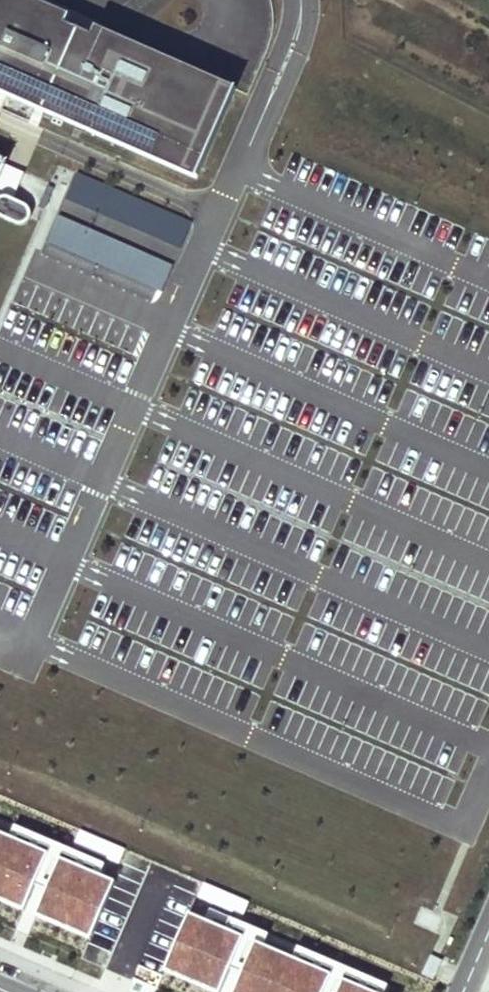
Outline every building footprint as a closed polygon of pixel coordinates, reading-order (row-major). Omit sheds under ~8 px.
[(71,16),(34,0),(0,0),(0,91),(197,177),(236,88),(97,28),(94,36),(67,24),(71,16)] [(1,216),(20,224),(26,221),(29,217),(29,210),(27,206),(17,201),(27,175),(5,165),(7,161),(0,158),(0,214),(1,216)] [(173,266),(60,217),(49,243),(162,292),(173,266)] [(0,831),(0,899),(22,908),(33,881),(50,888),(38,917),(91,939),(116,880),(0,831)] [(191,913),(167,970),(219,991),(231,965),(246,971),(238,991),(379,991),(191,913)]
